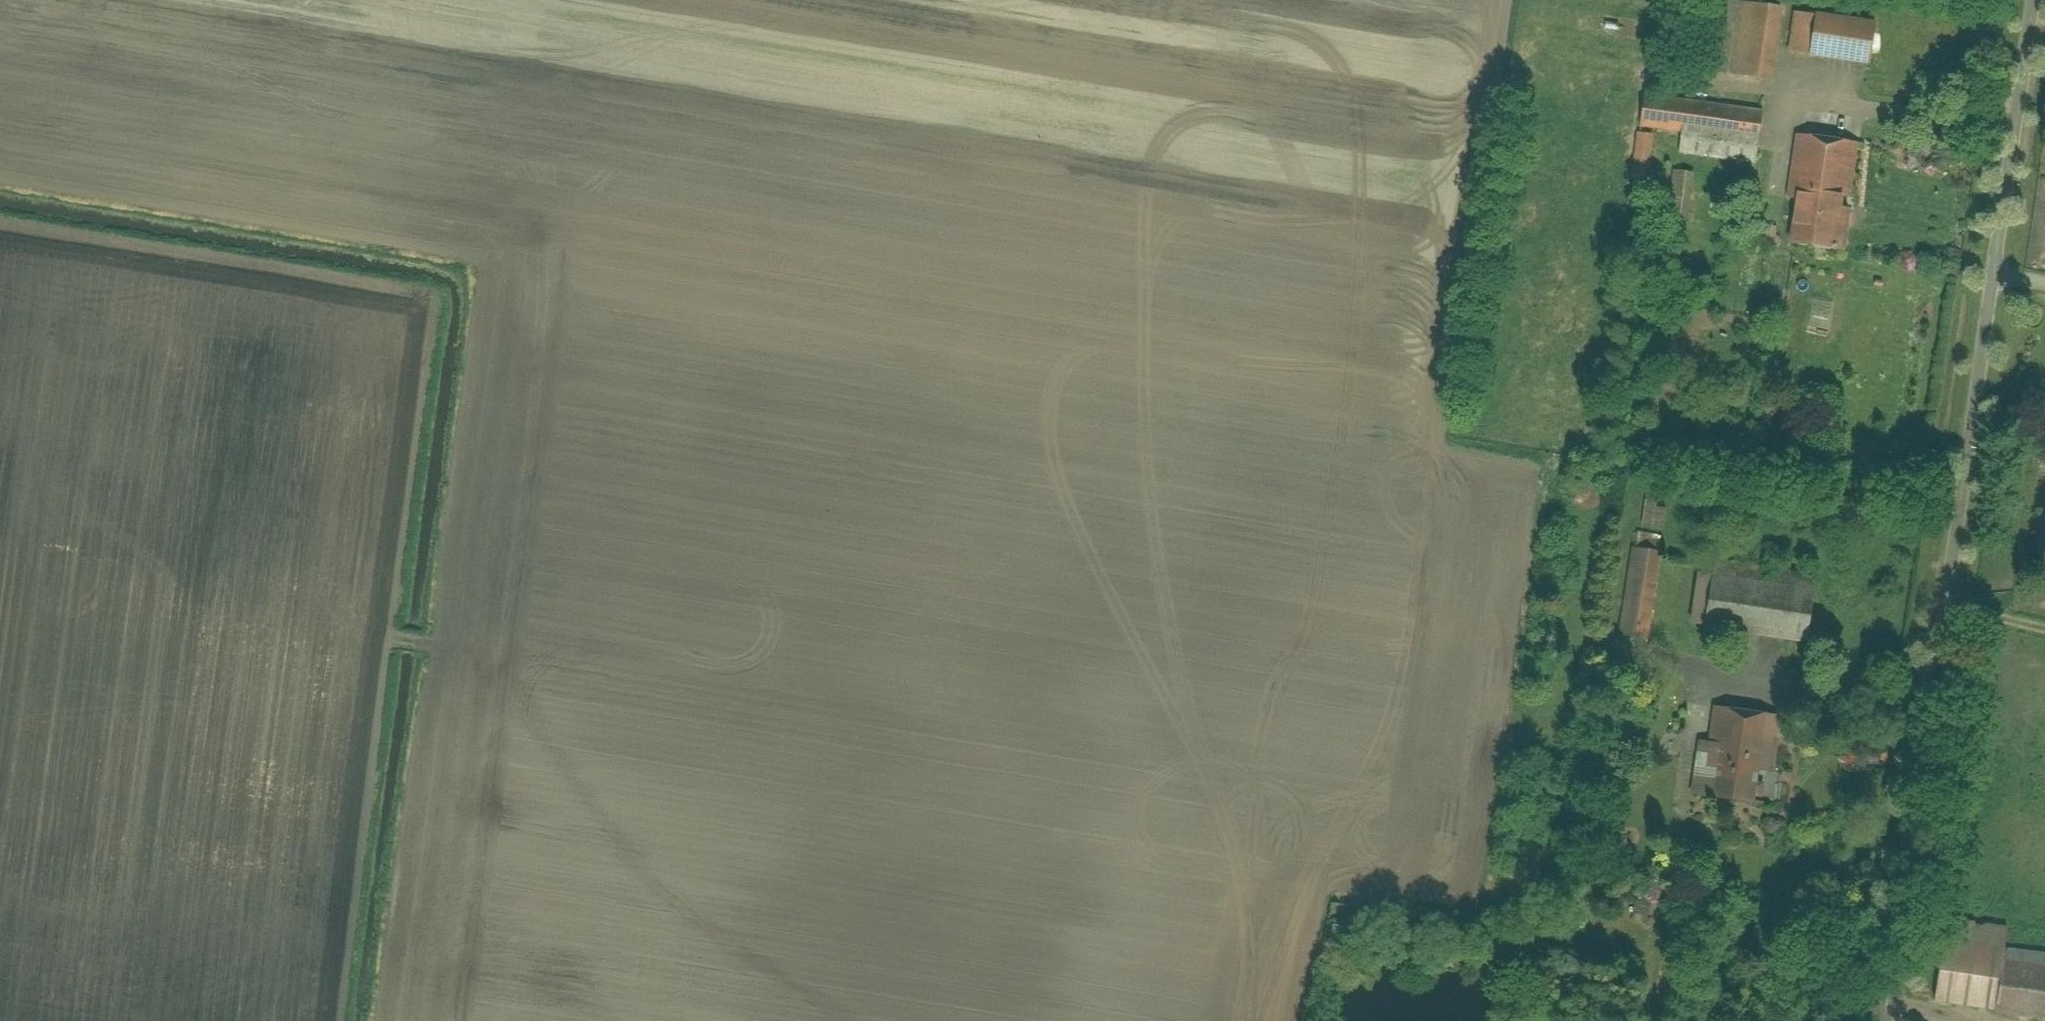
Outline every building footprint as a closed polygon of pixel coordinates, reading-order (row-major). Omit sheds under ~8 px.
[(1778,5),(1736,0),(1724,0),(1715,70),(1769,77),(1778,5)] [(1870,61),(1876,21),(1799,11),(1794,51),(1870,61)] [(1755,164),(1762,109),(1646,95),(1642,127),(1682,132),(1679,155),(1755,164)] [(1647,178),(1651,134),(1635,132),(1631,176),(1647,178)] [(1797,134),(1782,243),(1837,250),(1852,142),(1797,134)] [(1676,171),(1676,184),(1692,184),(1692,171),(1676,171)] [(1670,528),(1675,504),(1649,499),(1645,524),(1670,528)] [(1659,551),(1633,547),(1617,635),(1643,640),(1659,551)] [(1802,641),(1811,572),(1711,559),(1702,628),(1802,641)] [(1773,713),(1711,705),(1706,742),(1696,740),(1689,793),(1748,801),(1752,769),(1765,771),(1773,713)] [(1927,1003),(1988,1010),(1996,947),(1998,926),(1938,919),(1927,1003)] [(1988,1010),(2044,1017),(2044,953),(1996,947),(1988,1010)]
